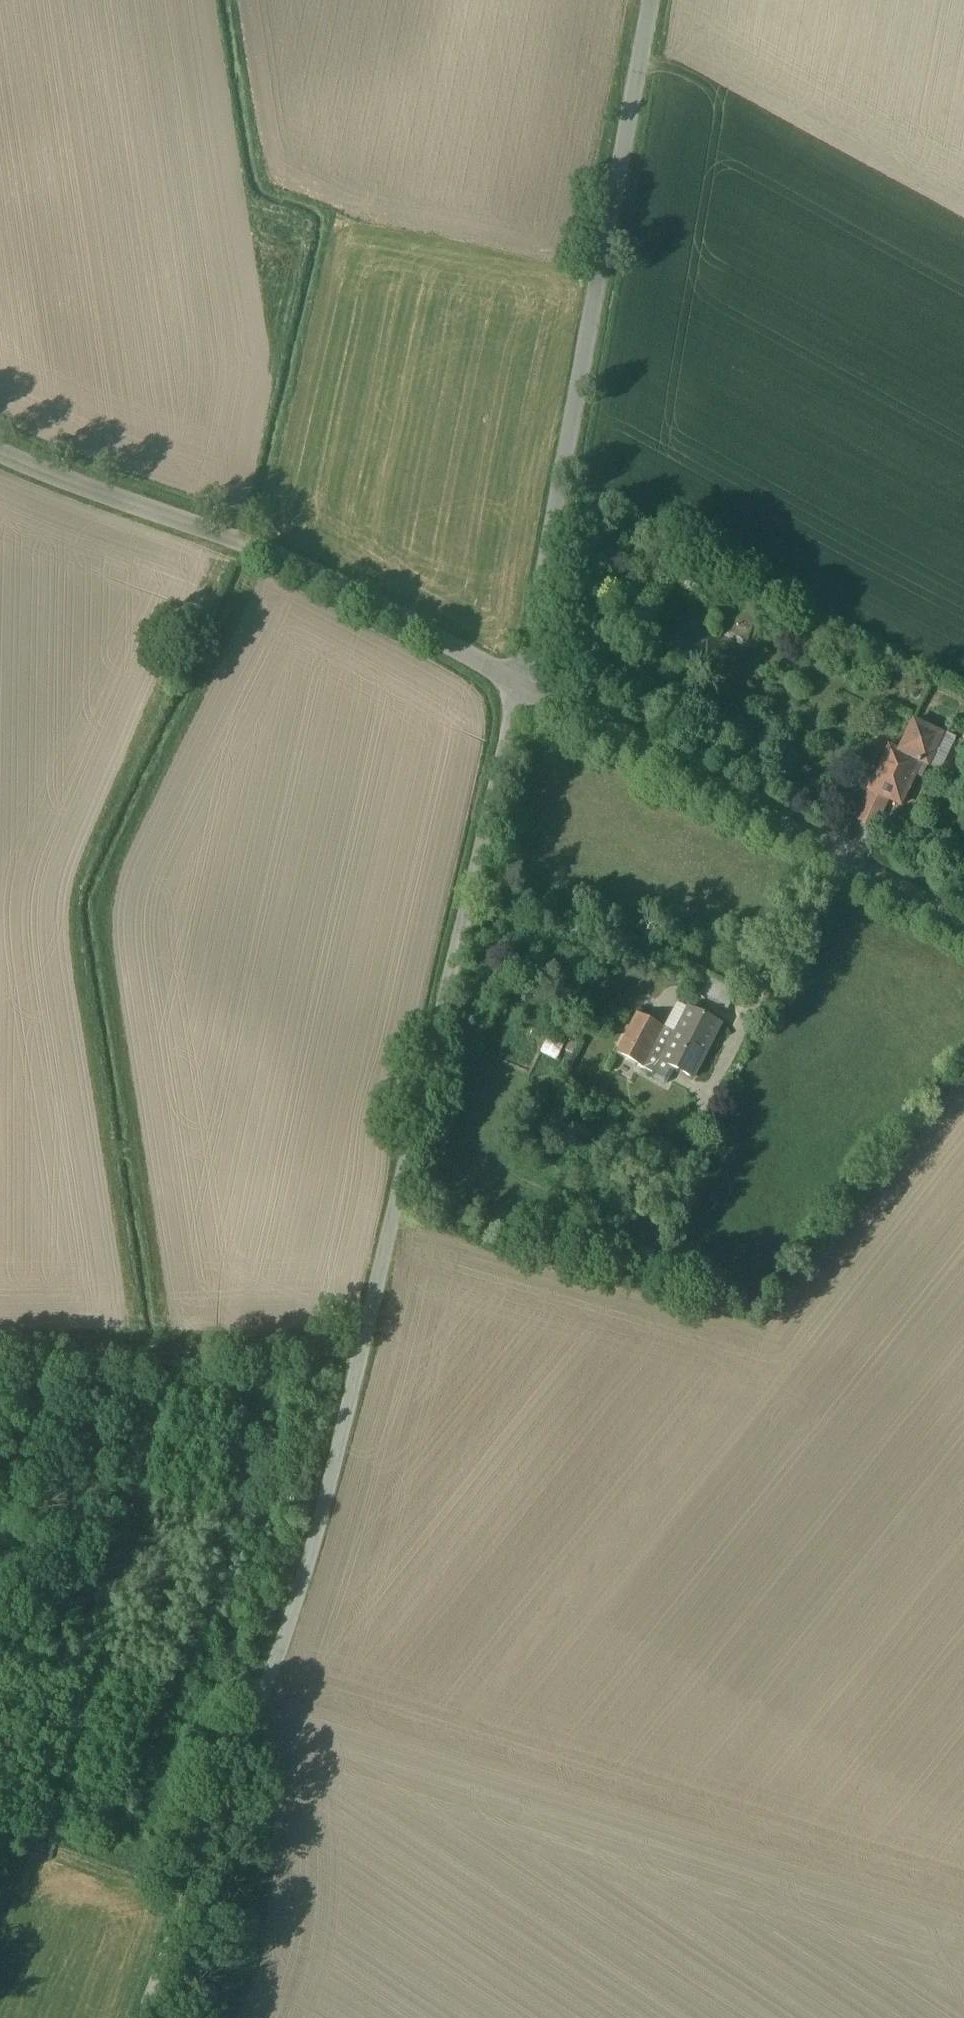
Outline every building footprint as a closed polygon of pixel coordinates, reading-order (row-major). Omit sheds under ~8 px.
[(939,773),(955,740),(911,721),(896,750),(887,746),(887,747),(854,820),(874,830),(886,803),(900,810),(915,778),(920,780),(926,768),(938,774),(939,773)] [(703,978),(694,996),(726,1012),(735,994),(703,978)] [(670,1070),(693,1081),(722,1026),(722,1025),(686,1007),(685,1008),(676,1004),(663,1029),(635,1014),(615,1054),(655,1076),(652,1080),(662,1086),(666,1085),(671,1076),(667,1073),(670,1070)] [(564,1051),(572,1055),(582,1037),(574,1032),(564,1051)] [(548,1034),(539,1053),(555,1061),(564,1042),(548,1034)]
